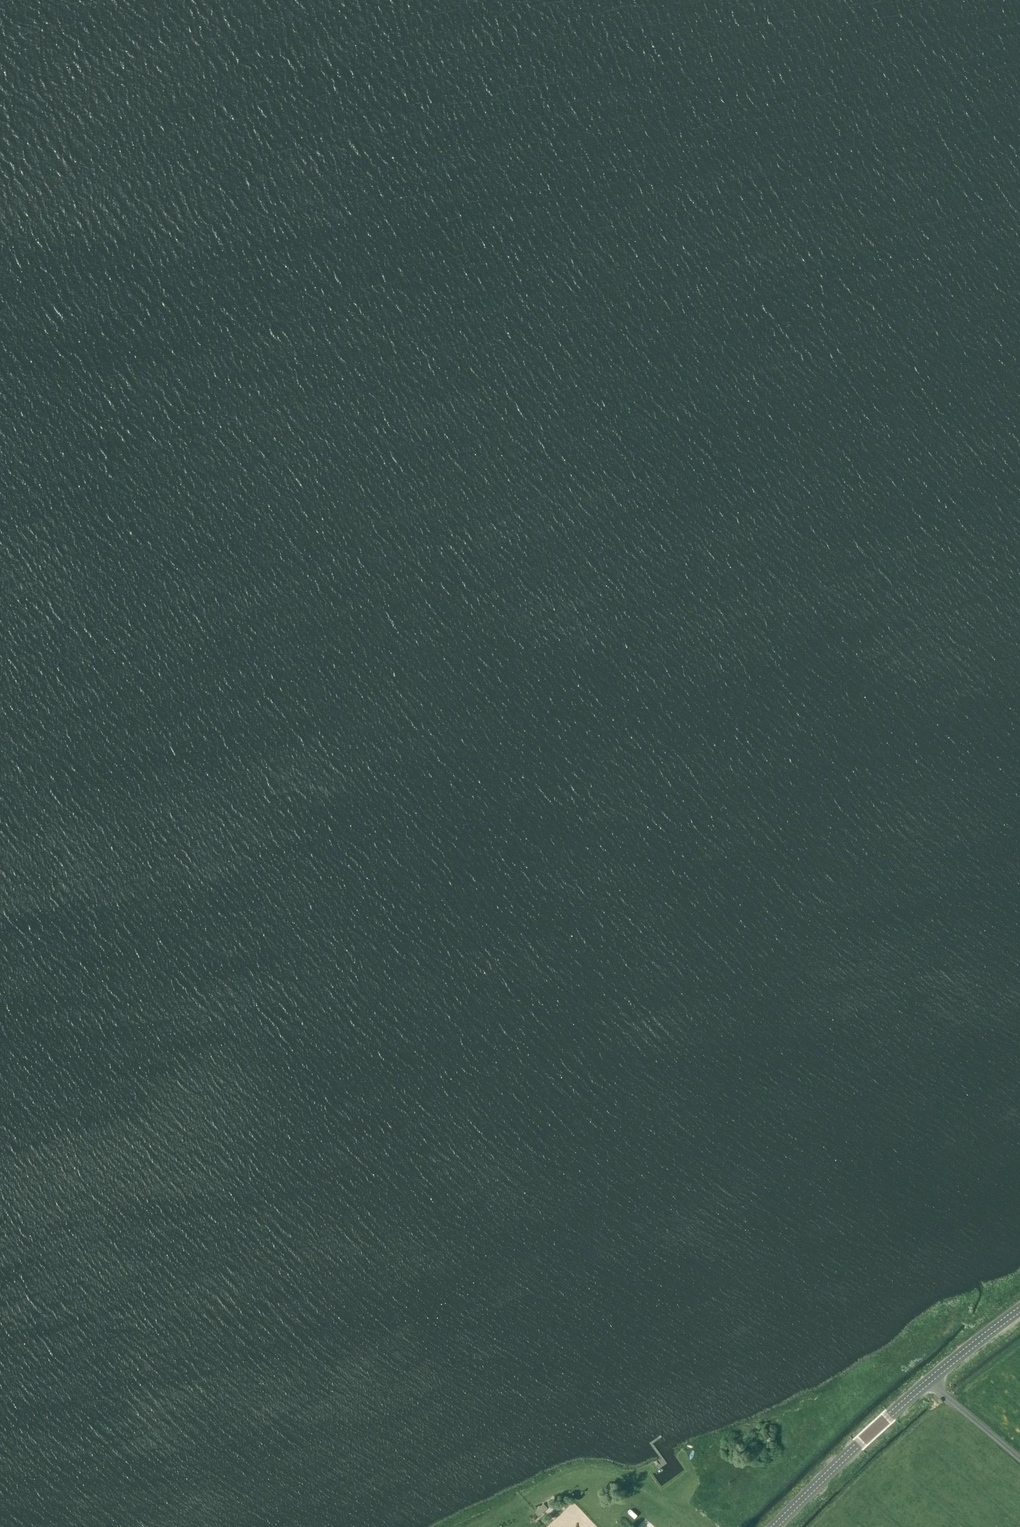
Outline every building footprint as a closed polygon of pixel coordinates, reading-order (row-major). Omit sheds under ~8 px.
[(664,1483),(667,1477),(660,1473),(657,1480),(664,1483)]
